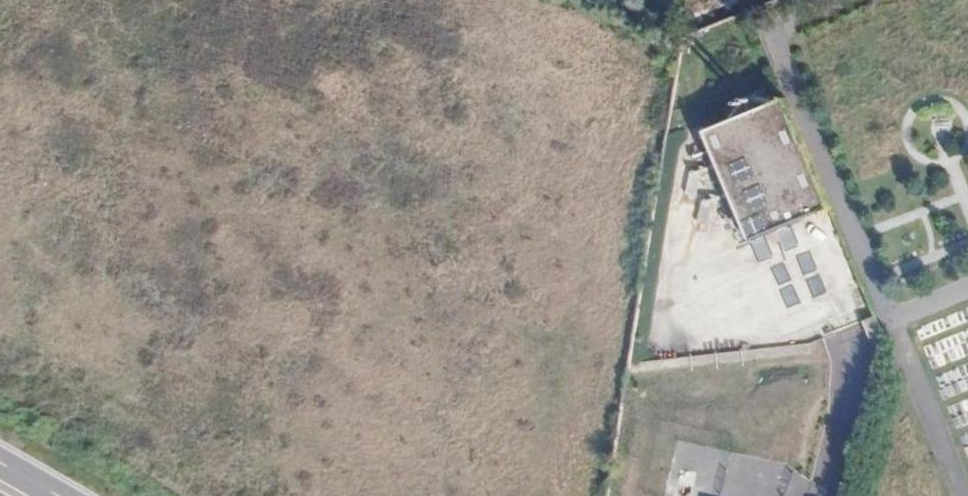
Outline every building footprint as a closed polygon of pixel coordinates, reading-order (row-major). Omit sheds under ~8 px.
[(731,234),(826,200),(785,89),(760,98),(730,109),(692,122),(731,234)] [(740,89),(730,109),(760,98),(740,89)]
